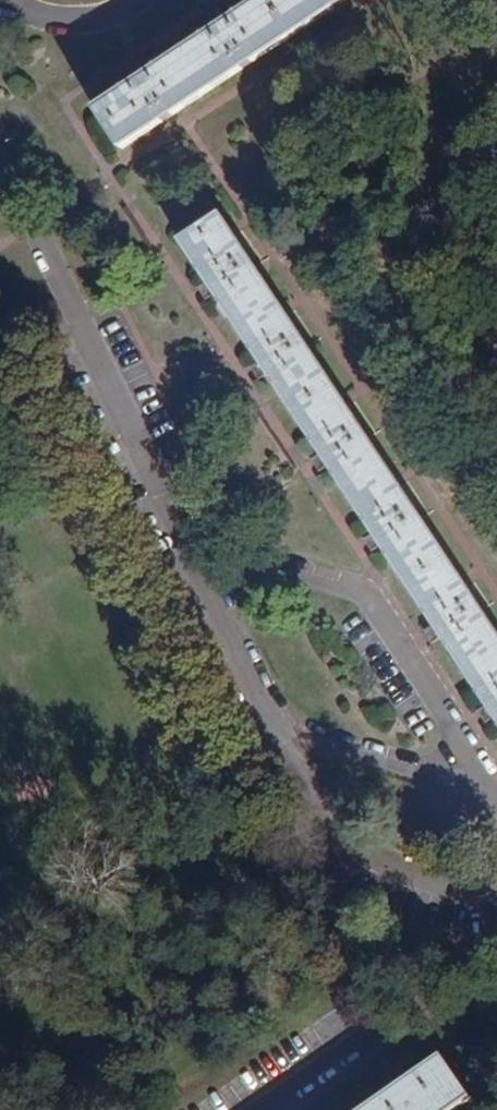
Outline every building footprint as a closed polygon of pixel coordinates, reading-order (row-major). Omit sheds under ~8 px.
[(339,0),(258,0),(93,109),(118,145),(339,0)] [(219,213),(180,240),(496,722),(496,635),(219,213)] [(472,1097),(442,1054),(362,1109),(453,1109),(472,1097)]
